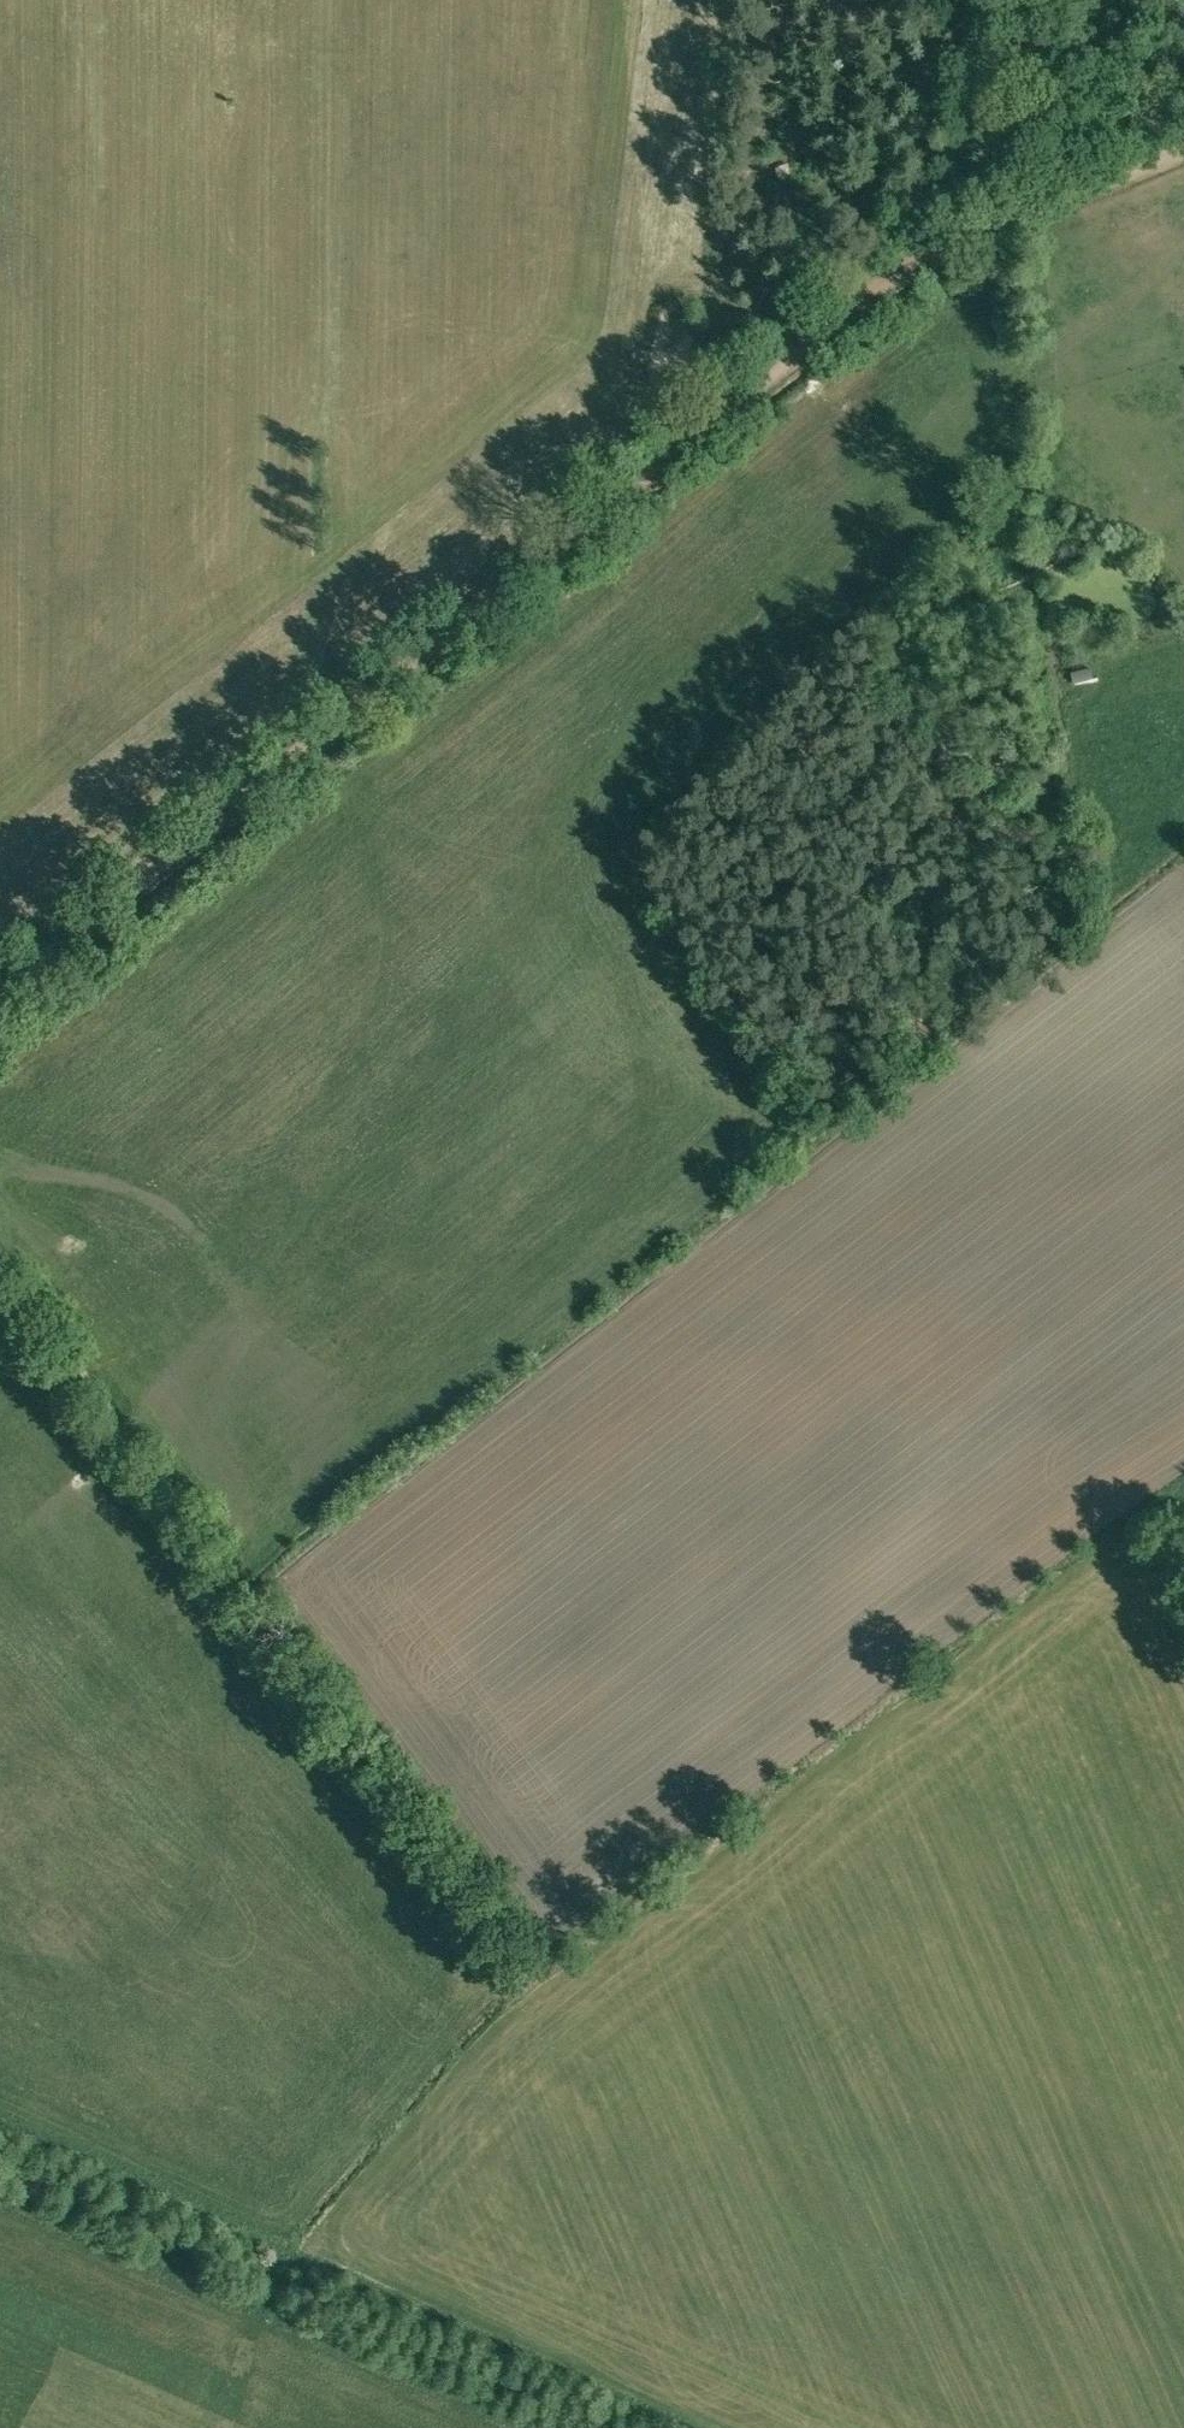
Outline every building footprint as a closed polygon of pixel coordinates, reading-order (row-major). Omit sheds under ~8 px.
[(1091,668),(1070,673),(1072,683),(1093,679),(1091,668)]
